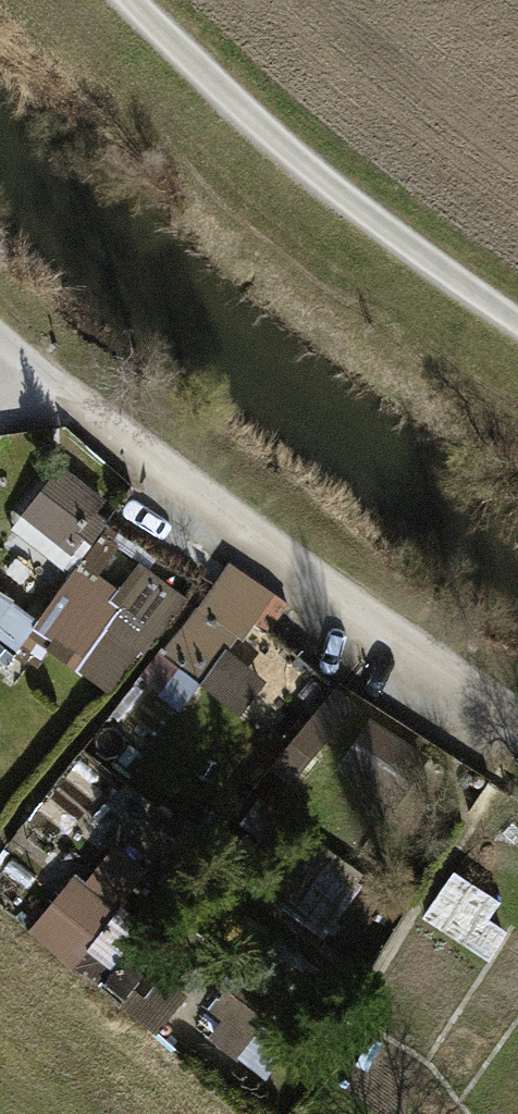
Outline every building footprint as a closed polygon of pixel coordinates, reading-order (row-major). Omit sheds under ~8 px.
[(65,561),(91,533),(84,527),(111,498),(69,460),(17,517),(65,561)] [(187,705),(201,683),(248,712),(273,672),(248,656),(287,592),(231,558),(153,684),(187,705)] [(188,593),(146,564),(129,589),(86,560),(37,633),(123,690),(188,593)] [(361,696),(322,760),(406,810),(444,746),(361,696)] [(94,967),(142,855),(112,842),(95,881),(67,869),(36,942),(94,967)] [(408,990),(472,1011),(511,895),(448,874),(408,990)] [(238,986),(208,1034),(245,1057),(276,1009),(238,986)]
